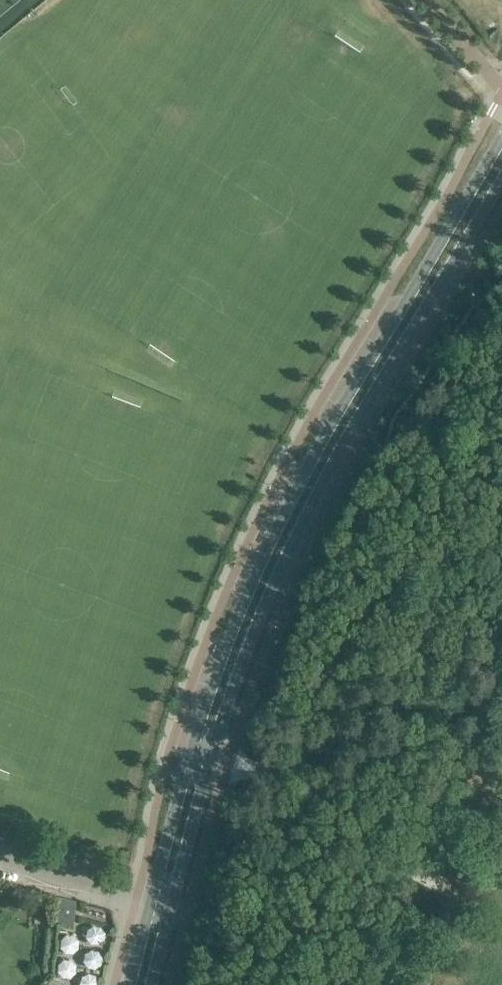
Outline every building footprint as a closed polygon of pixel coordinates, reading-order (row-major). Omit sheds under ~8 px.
[(77,901),(59,896),(56,921),(74,926),(77,901)]
